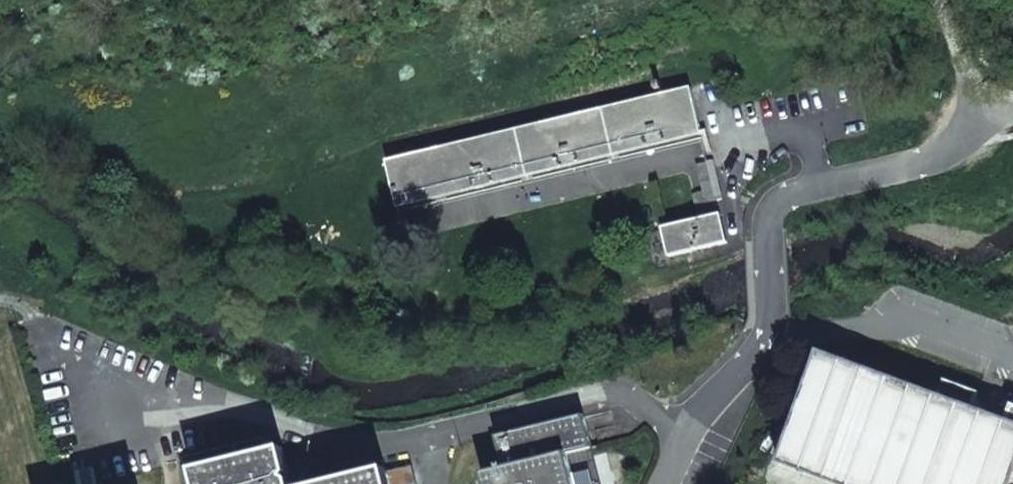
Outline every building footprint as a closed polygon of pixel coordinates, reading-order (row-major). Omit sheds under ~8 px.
[(688,84),(386,157),(397,203),(699,129),(688,84)] [(697,164),(703,193),(710,191),(713,201),(721,199),(712,161),(697,164)] [(713,201),(710,191),(703,193),(692,196),(697,217),(658,225),(665,255),(687,250),(723,242),(713,201)] [(830,344),(787,460),(850,483),(1012,483),(1012,414),(830,344)] [(572,454),(571,450),(597,445),(589,415),(518,432),(502,436),(509,461),(510,464),(504,466),(505,468),(489,472),(491,483),(580,483),(572,454)] [(571,450),(572,454),(597,447),(597,445),(571,450)] [(287,447),(198,466),(203,483),(295,483),(287,447)] [(388,467),(308,483),(392,483),(388,467)]
